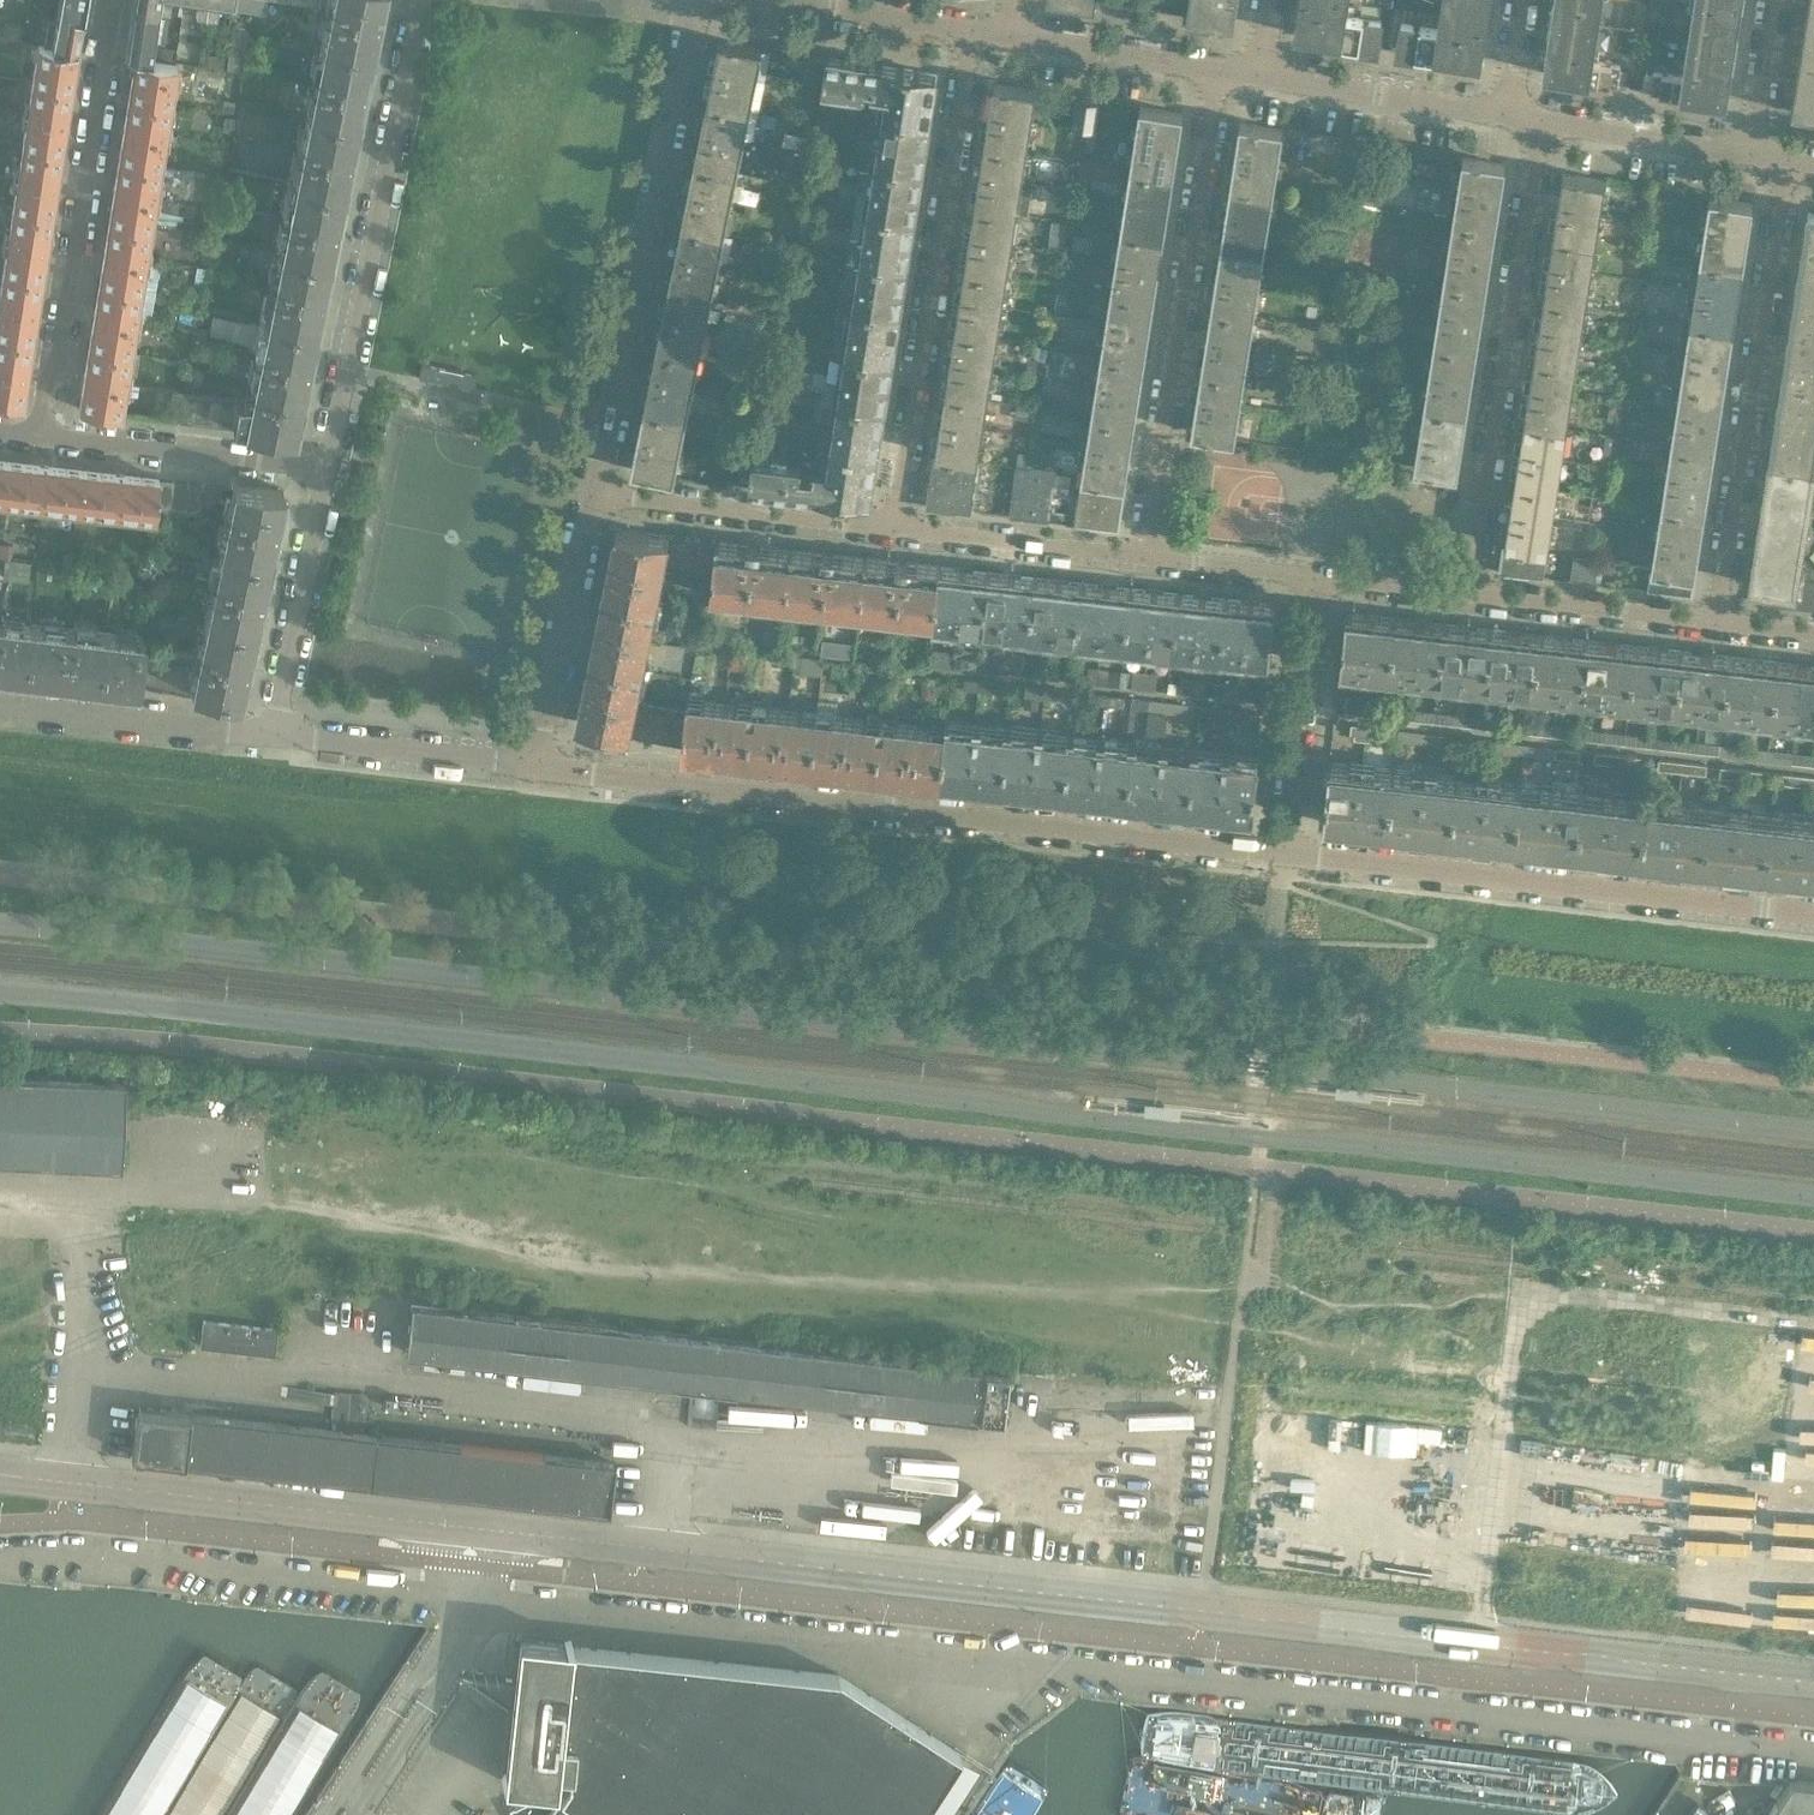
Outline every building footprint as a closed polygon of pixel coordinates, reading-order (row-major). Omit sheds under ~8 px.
[(77,48),(85,0),(60,0),(57,16),(49,14),(45,43),(77,48)] [(206,13),(208,0),(183,0),(183,3),(198,5),(197,12),(206,13)] [(206,13),(216,15),(218,9),(231,10),(233,0),(208,0),(206,13)] [(322,44),(372,53),(381,8),(382,8),(383,0),(319,0),(318,4),(329,6),(322,44)] [(1187,15),(1231,22),(1234,0),(1189,0),(1187,15)] [(1346,0),(1300,0),(1295,32),(1359,42),(1360,38),(1377,41),(1381,19),(1344,13),(1346,0)] [(1487,3),(1468,0),(1442,0),(1438,28),(1401,22),(1397,44),(1415,47),(1414,51),(1478,61),(1487,3)] [(1599,0),(1554,0),(1551,18),(1596,25),(1599,0)] [(1740,0),(1694,0),(1688,40),(1732,48),(1740,0)] [(1790,109),(1813,113),(1813,0),(1807,0),(1790,109)] [(126,57),(136,58),(154,61),(162,7),(158,6),(134,2),(126,57)] [(1360,12),(1380,14),(1381,4),(1362,2),(1360,12)] [(1590,59),(1596,25),(1551,18),(1543,71),(1587,78),(1590,59)] [(231,67),(247,68),(250,27),(234,26),(231,67)] [(761,47),(719,38),(712,69),(755,78),(761,47)] [(1724,100),(1732,48),(1688,40),(1682,73),(1679,93),(1724,100)] [(34,80),(71,86),(77,48),(45,43),(40,42),(34,80)] [(308,113),(358,123),(372,53),(322,44),(308,113)] [(878,63),(827,55),(826,55),(825,61),(822,80),(821,84),(863,90),(866,86),(867,81),(874,82),(875,82),(878,63)] [(130,96),(170,102),(177,63),(154,61),(136,58),(130,96)] [(808,59),(805,77),(822,80),(825,61),(808,59)] [(1617,83),(1620,63),(1590,59),(1587,78),(1617,83)] [(936,72),(878,63),(875,82),(874,82),(873,87),(932,96),(936,72)] [(755,78),(712,69),(706,101),(749,110),(755,78)] [(1679,93),(1682,73),(1653,69),(1650,88),(1679,93)] [(24,143),(62,150),(71,86),(34,80),(24,143)] [(1031,118),(1035,88),(992,81),(988,111),(1031,118)] [(932,96),(873,87),(869,111),(928,120),(932,96)] [(805,95),(802,112),(813,114),(816,97),(805,95)] [(120,159),(160,165),(170,102),(130,96),(120,159)] [(1098,101),(1076,97),(1071,125),(1093,128),(1098,101)] [(848,107),(849,99),(842,98),(841,106),(848,107)] [(749,110),(706,101),(700,131),(742,140),(749,110)] [(1177,142),(1182,111),(1139,104),(1134,135),(1177,142)] [(928,120),(869,111),(866,133),(924,143),(928,120)] [(1031,118),(988,111),(982,144),(1026,150),(1031,118)] [(294,183),(344,194),(358,123),(308,113),(294,183)] [(1277,159),(1282,127),(1239,120),(1234,153),(1277,159)] [(806,148),(809,134),(770,125),(767,139),(806,148)] [(742,140),(700,131),(693,162),(736,170),(742,140)] [(924,143),(866,133),(862,158),(921,167),(924,143)] [(1085,135),(1083,149),(1092,151),(1094,137),(1085,135)] [(1177,142),(1134,135),(1129,167),(1172,173),(1177,142)] [(1350,141),(1347,162),(1368,166),(1371,144),(1350,141)] [(14,207),(52,213),(62,150),(24,143),(14,207)] [(1026,150),(982,144),(978,174),(1021,181),(1026,150)] [(794,150),(791,165),(803,168),(806,152),(794,150)] [(1277,159),(1234,153),(1229,184),(1272,191),(1277,159)] [(1499,194),(1504,162),(1461,156),(1456,188),(1499,194)] [(921,167),(862,158),(858,182),(917,191),(921,167)] [(120,159),(110,221),(150,227),(160,165),(120,159)] [(1094,160),(1092,174),(1113,179),(1116,165),(1094,160)] [(736,170),(693,162),(687,192),(730,201),(736,170)] [(1073,186),(1088,188),(1091,169),(1076,167),(1073,186)] [(1172,173),(1129,167),(1124,197),(1167,204),(1172,173)] [(1036,170),(1034,181),(1055,186),(1056,179),(1049,177),(1049,172),(1036,170)] [(1600,207),(1604,178),(1561,171),(1557,200),(1600,207)] [(789,172),(787,181),(800,183),(802,175),(789,172)] [(1345,173),(1342,193),(1363,196),(1366,177),(1345,173)] [(1033,187),(1020,185),(1021,181),(978,174),(973,205),(1016,212),(1016,211),(1028,213),(1033,187)] [(917,191),(858,182),(854,206),(913,215),(917,191)] [(294,183),(281,252),(330,262),(344,194),(294,183)] [(1272,191),(1229,184),(1224,215),(1267,221),(1272,191)] [(1499,194),(1456,188),(1452,218),(1494,224),(1499,194)] [(730,201),(687,192),(681,223),(723,232),(730,201)] [(1747,230),(1751,202),(1708,195),(1704,223),(1747,230)] [(1167,204),(1124,197),(1119,229),(1162,235),(1167,204)] [(1600,207),(1557,200),(1552,232),(1595,238),(1600,207)] [(745,204),(743,213),(755,215),(757,206),(745,204)] [(1016,212),(973,205),(968,236),(1011,243),(1016,212)] [(913,215),(854,206),(850,230),(909,239),(913,215)] [(14,207),(4,271),(42,277),(52,213),(14,207)] [(797,211),(795,228),(811,231),(814,213),(797,211)] [(1808,211),(1798,272),(1813,274),(1813,212),(1808,211)] [(1267,221),(1224,215),(1219,245),(1262,251),(1267,221)] [(1494,224),(1452,218),(1447,249),(1490,255),(1494,224)] [(110,221),(100,284),(141,290),(150,227),(110,221)] [(723,232),(681,223),(675,254),(717,262),(723,232)] [(1747,230),(1704,223),(1699,254),(1742,261),(1747,230)] [(1162,235),(1119,229),(1115,259),(1158,265),(1162,235)] [(909,239),(850,230),(847,252),(906,262),(909,239)] [(1049,231),(1047,248),(1062,251),(1065,234),(1049,231)] [(1595,238),(1552,232),(1547,263),(1590,270),(1595,238)] [(1011,243),(968,236),(963,266),(1006,273),(1011,243)] [(765,241),(762,258),(785,262),(788,246),(765,241)] [(1262,251),(1219,245),(1214,276),(1257,283),(1262,251)] [(1490,255),(1447,249),(1442,279),(1485,285),(1490,255)] [(330,262),(281,252),(267,321),(316,331),(330,262)] [(906,262),(847,252),(843,277),(902,286),(906,262)] [(717,262),(675,254),(669,283),(711,292),(717,262)] [(1742,261),(1699,254),(1694,284),(1737,291),(1742,261)] [(1158,265),(1115,259),(1110,290),(1153,296),(1158,265)] [(1590,270),(1547,263),(1542,294),(1585,301),(1590,270)] [(1006,273),(963,266),(959,297),(1002,304),(1006,273)] [(32,341),(42,277),(4,271),(0,297),(0,335),(32,341)] [(1798,272),(1789,334),(1813,337),(1813,274),(1798,272)] [(1257,283),(1214,276),(1209,307),(1253,313),(1257,283)] [(902,286),(843,277),(839,300),(898,310),(902,286)] [(1485,285),(1442,279),(1437,310),(1480,316),(1485,285)] [(711,292),(669,283),(662,313),(705,322),(711,292)] [(90,346),(131,353),(141,290),(100,284),(90,346)] [(1737,291),(1694,284),(1689,316),(1732,323),(1737,291)] [(1153,296),(1110,290),(1105,320),(1148,327),(1153,296)] [(1585,301),(1542,294),(1537,324),(1580,331),(1583,311),(1585,303),(1585,301)] [(1002,304),(959,297),(954,327),(997,334),(1002,304)] [(1055,298),(1053,313),(1068,315),(1069,307),(1064,299),(1055,298)] [(898,310),(839,300),(835,324),(895,333),(898,310)] [(1585,303),(1583,311),(1599,313),(1600,305),(1585,303)] [(780,306),(777,324),(791,327),(795,307),(780,304),(780,306)] [(1253,313),(1209,307),(1205,338),(1248,344),(1253,313)] [(1475,348),(1480,316),(1437,310),(1432,341),(1475,348)] [(705,322),(662,313),(656,344),(699,353),(705,322)] [(1732,323),(1689,316),(1684,347),(1727,354),(1732,323)] [(1148,327),(1105,320),(1100,351),(1143,358),(1148,327)] [(253,390),(302,400),(316,331),(267,321),(253,390)] [(895,333),(835,324),(832,347),(891,356),(895,333)] [(1580,331),(1537,324),(1532,355),(1576,362),(1580,331)] [(997,334),(954,327),(949,360),(992,367),(997,334)] [(1789,334),(1779,395),(1813,401),(1813,337),(1789,334)] [(0,335),(0,400),(22,404),(32,341),(0,335)] [(1248,344),(1205,338),(1200,368),(1243,374),(1248,344)] [(1475,348),(1432,341),(1427,372),(1471,378),(1475,348)] [(1048,346),(1032,342),(1029,356),(1045,359),(1048,346)] [(699,353),(656,344),(650,375),(692,383),(699,353)] [(131,353),(90,346),(80,409),(121,415),(131,353)] [(891,356),(832,347),(828,371),(887,380),(891,356)] [(1727,354),(1684,347),(1679,378),(1722,385),(1727,354)] [(1143,358),(1100,351),(1095,383),(1138,389),(1143,358)] [(769,368),(768,369),(783,372),(786,355),(771,353),(769,368)] [(1576,362),(1532,355),(1527,388),(1570,394),(1576,362)] [(992,367),(949,360),(944,390),(987,397),(992,367)] [(422,364),(419,378),(474,389),(476,378),(477,376),(422,364)] [(1243,374),(1200,368),(1195,399),(1238,405),(1243,374)] [(887,380),(828,371),(824,394),(884,403),(887,380)] [(1471,378),(1427,372),(1423,403),(1466,409),(1471,378)] [(692,383),(650,375),(643,405),(686,414),(692,383)] [(1722,385),(1679,378),(1675,408),(1718,415),(1722,385)] [(1138,389),(1095,383),(1091,413),(1134,420),(1138,389)] [(1570,394),(1527,388),(1523,418),(1566,424),(1570,394)] [(237,400),(233,427),(234,428),(245,429),(295,435),(302,400),(253,390),(251,401),(237,400)] [(987,397),(944,390),(939,421),(982,428),(987,397)] [(180,421),(195,423),(198,395),(184,393),(180,421)] [(884,403),(824,394),(820,418),(880,427),(884,403)] [(198,395),(195,423),(208,424),(211,396),(198,395)] [(1813,454),(1813,401),(1779,395),(1769,457),(1813,463),(1813,454)] [(224,398),(211,396),(208,424),(220,426),(224,398)] [(220,426),(233,427),(237,400),(224,398),(220,426)] [(763,399),(759,418),(770,420),(774,421),(777,401),(763,399)] [(1238,405),(1195,399),(1190,430),(1233,437),(1238,405)] [(1021,402),(1019,416),(1036,418),(1039,405),(1021,402)] [(1466,409),(1423,403),(1418,433),(1461,439),(1466,409)] [(686,414),(643,405),(637,436),(680,444),(686,414)] [(1609,407),(1607,419),(1616,420),(1618,408),(1609,407)] [(1718,415),(1675,408),(1670,439),(1713,446),(1718,415)] [(1134,420),(1091,413),(1086,444),(1129,451),(1134,420)] [(759,418),(757,430),(768,432),(770,420),(759,418)] [(880,427),(820,418),(817,441),(876,451),(880,427)] [(1566,424),(1523,418),(1518,448),(1561,455),(1566,424)] [(982,428),(939,421),(934,452),(978,458),(982,428)] [(1461,439),(1418,433),(1413,466),(1456,472),(1461,439)] [(1614,462),(1618,434),(1604,433),(1600,460),(1614,462)] [(680,444),(637,436),(631,468),(673,476),(680,444)] [(1713,446),(1670,439),(1665,469),(1708,476),(1713,446)] [(876,451),(817,441),(813,465),(873,474),(876,451)] [(1129,451),(1086,444),(1081,475),(1124,481),(1129,451)] [(1561,455),(1518,448),(1513,479),(1556,485),(1561,455)] [(1018,451),(1016,464),(1024,465),(1026,452),(1018,451)] [(978,458),(934,452),(926,505),(969,510),(978,458)] [(742,456),(741,470),(751,472),(752,457),(742,456)] [(800,463),(752,456),(752,457),(751,472),(749,485),(811,492),(813,473),(812,472),(799,471),(800,463)] [(1803,525),(1813,463),(1769,457),(1760,519),(1803,525)] [(4,499),(80,508),(84,470),(8,461),(4,499)] [(1049,519),(1057,471),(1057,470),(1024,465),(1016,464),(1009,515),(1049,519)] [(873,474),(813,465),(812,472),(813,473),(811,492),(869,499),(873,474)] [(1708,476),(1665,469),(1660,500),(1703,507),(1708,476)] [(84,470),(80,508),(156,516),(157,506),(159,479),(159,478),(84,470)] [(1076,486),(1078,474),(1058,471),(1057,483),(1061,487),(1065,490),(1071,489),(1076,486)] [(1124,481),(1081,475),(1073,522),(1117,527),(1124,481)] [(157,506),(174,509),(177,480),(159,479),(157,506)] [(1556,485),(1513,479),(1508,510),(1551,516),(1556,485)] [(174,509),(192,511),(195,482),(177,480),(174,509)] [(192,511),(228,515),(230,486),(195,482),(192,511)] [(221,551),(269,561),(284,491),(233,485),(233,486),(230,486),(228,515),(221,551)] [(1703,507),(1660,500),(1655,532),(1698,539),(1703,507)] [(1551,516),(1508,510),(1503,540),(1547,546),(1551,516)] [(1793,589),(1803,525),(1760,519),(1750,582),(1766,585),(1793,589)] [(1803,525),(1793,589),(1766,585),(1768,602),(1813,606),(1813,527),(1803,525)] [(662,567),(669,534),(618,528),(612,559),(662,570),(662,567)] [(1698,539),(1655,532),(1651,563),(1694,569),(1698,539)] [(712,573),(716,539),(669,534),(662,567),(712,573)] [(747,596),(753,543),(716,539),(712,573),(712,578),(710,587),(727,590),(727,593),(747,596)] [(1547,546),(1503,540),(1499,571),(1542,575),(1547,546)] [(791,547),(753,543),(747,596),(770,599),(770,595),(785,597),(791,547)] [(828,552),(791,547),(785,597),(799,598),(799,602),(821,604),(828,552)] [(221,551),(207,621),(255,631),(269,561),(221,551)] [(865,556),(828,552),(821,604),(845,607),(845,604),(859,605),(865,556)] [(1573,553),(1570,579),(1594,581),(1597,557),(1573,553)] [(902,560),(865,556),(859,605),(875,607),(874,610),(896,613),(902,560)] [(662,570),(612,559),(605,592),(655,602),(662,570)] [(940,564),(902,560),(896,613),(918,616),(918,612),(934,614),(940,564)] [(1694,569),(1651,563),(1647,587),(1690,592),(1694,569)] [(965,567),(940,564),(934,614),(932,626),(957,628),(965,567)] [(989,570),(965,567),(957,628),(982,631),(989,570)] [(1012,572),(989,570),(982,631),(1005,634),(1012,572)] [(1036,575),(1012,572),(1005,634),(1029,636),(1036,575)] [(1059,578),(1036,575),(1029,636),(1052,639),(1059,578)] [(1083,580),(1059,578),(1052,639),(1075,641),(1083,580)] [(1107,583),(1083,580),(1075,641),(1099,644),(1107,583)] [(1132,586),(1107,583),(1099,644),(1124,646),(1132,586)] [(1155,589),(1132,586),(1124,646),(1148,649),(1155,589)] [(1179,591),(1155,589),(1148,649),(1172,651),(1179,591)] [(1203,594),(1179,591),(1172,651),(1196,654),(1203,594)] [(655,602),(605,592),(598,624),(649,635),(655,602)] [(1227,597),(1203,594),(1196,654),(1219,656),(1227,597)] [(1250,599),(1227,597),(1219,656),(1243,659),(1250,599)] [(1274,602),(1250,599),(1243,659),(1267,662),(1274,602)] [(1375,613),(1352,611),(1345,610),(1344,617),(1339,670),(1368,673),(1375,613)] [(1399,616),(1375,613),(1368,673),(1392,676),(1399,616)] [(1421,619),(1399,616),(1392,676),(1414,678),(1421,619)] [(1445,621),(1421,619),(1414,678),(1438,681),(1445,621)] [(26,673),(32,623),(0,620),(0,670),(26,673)] [(155,643),(151,681),(240,700),(244,684),(244,683),(244,682),(255,631),(207,621),(201,648),(155,643)] [(1469,624),(1445,621),(1438,681),(1462,684),(1469,624)] [(32,623),(26,673),(99,682),(105,632),(32,623)] [(649,635),(598,624),(592,656),(642,666),(649,635)] [(1493,627),(1469,624),(1462,684),(1486,686),(1493,627)] [(1516,629),(1493,627),(1486,686),(1509,689),(1516,629)] [(1540,632),(1516,629),(1509,689),(1533,692),(1540,632)] [(105,632),(99,682),(137,686),(138,678),(148,680),(148,681),(151,681),(155,643),(145,642),(145,636),(105,632)] [(1562,635),(1540,632),(1533,692),(1555,694),(1562,635)] [(817,653),(850,657),(852,638),(820,634),(817,653)] [(1586,637),(1562,635),(1555,694),(1579,697),(1586,637)] [(1609,640),(1586,637),(1579,697),(1603,700),(1609,640)] [(1633,643),(1609,640),(1603,700),(1626,702),(1633,643)] [(1658,646),(1633,643),(1626,702),(1651,705),(1658,646)] [(932,646),(930,663),(949,666),(951,648),(932,646)] [(1681,648),(1658,646),(1651,705),(1674,708),(1681,648)] [(1705,651),(1681,648),(1674,708),(1698,711),(1705,651)] [(1730,654),(1705,651),(1698,711),(1723,713),(1730,654)] [(1754,657),(1730,654),(1723,713),(1747,716),(1754,657)] [(642,666),(592,656),(586,687),(636,697),(642,666)] [(968,657),(966,657),(955,656),(953,665),(967,667),(968,657)] [(1778,659),(1754,657),(1747,716),(1771,719),(1778,659)] [(992,659),(990,669),(1000,670),(1001,660),(992,659)] [(1801,662),(1778,659),(1771,719),(1794,722),(1801,662)] [(1039,675),(1048,676),(1049,661),(1040,660),(1039,675)] [(1060,662),(1049,661),(1048,676),(1058,677),(1060,662)] [(1801,662),(1794,722),(1813,724),(1813,663),(1801,662)] [(1086,680),(1095,681),(1096,666),(1088,665),(1086,680)] [(1107,667),(1096,666),(1095,681),(1106,683),(1107,667)] [(1131,685),(1144,687),(1145,671),(1133,670),(1131,685)] [(1157,672),(1145,671),(1144,687),(1155,688),(1157,672)] [(1179,691),(1191,692),(1193,677),(1181,675),(1179,691)] [(1205,678),(1193,677),(1191,692),(1203,694),(1205,678)] [(1002,682),(964,678),(963,688),(1001,692),(1002,682)] [(1226,696),(1238,698),(1240,682),(1228,681),(1226,696)] [(1252,684),(1240,682),(1238,698),(1250,699),(1252,684)] [(1064,689),(1026,685),(1025,695),(1063,699),(1064,689)] [(636,697),(586,687),(579,721),(629,731),(636,697)] [(1124,706),(1125,696),(1088,692),(1086,702),(1124,706)] [(1362,695),(1347,693),(1345,710),(1363,712),(1364,703),(1361,702),(1362,695)] [(688,695),(687,707),(681,741),(681,747),(713,750),(720,699),(688,695)] [(687,707),(636,697),(629,731),(681,741),(687,707)] [(753,703),(720,699),(713,750),(746,754),(753,703)] [(1186,713),(1187,703),(1149,699),(1148,709),(1186,713)] [(786,707),(753,703),(746,754),(779,758),(786,707)] [(1388,706),(1364,703),(1363,712),(1387,715),(1388,706)] [(1258,734),(1260,712),(1211,706),(1210,716),(1231,718),(1230,727),(1239,728),(1239,732),(1258,734)] [(1411,708),(1388,706),(1387,715),(1410,718),(1411,708)] [(817,711),(786,707),(779,758),(811,762),(817,711)] [(1434,711),(1411,708),(1410,718),(1433,720),(1434,711)] [(849,715),(817,711),(811,762),(843,765),(849,715)] [(1458,713),(1434,711),(1433,720),(1457,723),(1458,713)] [(1482,716),(1458,713),(1457,723),(1481,726),(1482,716)] [(881,719),(849,715),(843,765),(875,769),(881,719)] [(1505,719),(1482,716),(1481,726),(1504,728),(1505,719)] [(914,723),(881,719),(875,769),(908,773),(914,723)] [(1529,721),(1505,719),(1504,728),(1528,731),(1529,721)] [(1124,798),(1131,745),(1097,742),(1099,722),(1083,721),(1081,740),(1069,738),(1062,790),(1124,798)] [(1552,724),(1529,721),(1528,731),(1551,734),(1552,724)] [(945,727),(914,723),(908,773),(939,776),(945,727)] [(1367,724),(1351,723),(1349,737),(1365,739),(1367,724)] [(1380,726),(1367,724),(1365,739),(1374,740),(1375,735),(1379,735),(1380,726)] [(1576,727),(1552,724),(1551,734),(1575,736),(1576,727)] [(945,725),(945,727),(939,776),(1000,783),(1007,732),(945,725)] [(1599,729),(1576,727),(1575,736),(1598,739),(1599,729)] [(1706,727),(1704,741),(1719,743),(1721,729),(1706,727)] [(1428,742),(1429,732),(1414,730),(1397,728),(1396,739),(1428,742)] [(1623,732),(1599,729),(1598,739),(1622,742),(1623,732)] [(1069,738),(1007,732),(1000,783),(1062,790),(1069,738)] [(1459,746),(1460,735),(1429,732),(1428,742),(1459,746)] [(1647,735),(1623,732),(1622,742),(1646,745),(1647,735)] [(1490,749),(1491,739),(1460,735),(1459,746),(1490,749)] [(1671,738),(1647,735),(1646,745),(1669,747),(1671,738)] [(1695,740),(1671,738),(1669,747),(1694,750),(1695,740)] [(1521,753),(1522,742),(1512,741),(1491,739),(1490,749),(1521,753)] [(1704,741),(1695,740),(1694,750),(1718,753),(1719,743),(1704,741)] [(1554,757),(1555,745),(1535,743),(1522,742),(1521,753),(1554,757)] [(1743,746),(1719,743),(1718,753),(1742,755),(1743,746)] [(1193,752),(1131,745),(1124,798),(1186,805),(1193,752)] [(1579,758),(1580,749),(1556,746),(1555,756),(1579,758)] [(1767,749),(1743,746),(1742,755),(1766,758),(1767,749)] [(1791,751),(1767,749),(1766,758),(1790,761),(1791,751)] [(1594,760),(1616,762),(1617,753),(1595,750),(1594,760)] [(1791,751),(1790,761),(1813,764),(1813,754),(1791,751)] [(1256,759),(1193,752),(1186,805),(1244,811),(1251,805),(1256,759)] [(1643,756),(1617,753),(1616,762),(1642,765),(1643,756)] [(1657,768),(1678,770),(1679,760),(1658,758),(1657,768)] [(1706,763),(1679,760),(1678,770),(1705,773),(1706,763)] [(1362,764),(1328,761),(1322,814),(1328,821),(1355,824),(1362,764)] [(1393,768),(1362,764),(1355,824),(1386,828),(1393,768)] [(1719,775),(1741,777),(1742,768),(1720,765),(1719,775)] [(1425,771),(1393,768),(1386,828),(1418,831),(1425,771)] [(1768,770),(1742,768),(1741,777),(1767,780),(1768,770)] [(1456,775),(1425,771),(1418,831),(1449,835),(1456,775)] [(1781,782),(1802,784),(1804,774),(1782,772),(1781,782)] [(1804,774),(1802,784),(1813,786),(1813,776),(1804,774)] [(1486,778),(1456,775),(1449,835),(1479,838),(1486,778)] [(1518,782),(1486,778),(1479,838),(1511,842),(1518,782)] [(1549,786),(1518,782),(1511,842),(1542,845),(1549,786)] [(1581,789),(1549,786),(1542,845),(1574,849),(1581,789)] [(1612,793),(1581,789),(1574,849),(1605,852),(1612,793)] [(1644,796),(1612,793),(1605,852),(1637,856),(1644,796)] [(1674,800),(1644,796),(1637,856),(1667,860),(1674,800)] [(1706,803),(1674,800),(1667,860),(1699,863),(1706,803)] [(1738,807),(1706,803),(1699,863),(1731,867),(1738,807)] [(1770,811),(1738,807),(1731,867),(1763,870),(1770,811)] [(1799,814),(1770,811),(1763,870),(1792,874),(1799,814)] [(1799,814),(1792,874),(1813,876),(1813,816),(1799,814)] [(125,1094),(125,1083),(0,1077),(0,1163),(121,1169),(125,1094)] [(745,1345),(445,1310),(414,1307),(408,1355),(739,1393),(745,1345)] [(204,1322),(201,1347),(274,1355),(277,1331),(204,1322)] [(985,1371),(745,1345),(739,1393),(979,1419),(985,1371)] [(1009,1374),(985,1371),(979,1419),(1003,1422),(1009,1374)] [(376,1438),(189,1416),(137,1410),(132,1457),(371,1485),(376,1438)] [(584,1462),(376,1438),(371,1485),(579,1508),(584,1462)] [(614,1466),(584,1462),(579,1508),(609,1512),(614,1466)] [(572,1641),(565,1644),(565,1645),(522,1640),(520,1653),(521,1659),(523,1665),(527,1669),(519,1686),(517,1686),(507,1775),(506,1775),(502,1781),(556,1787),(558,1769),(568,1770),(566,1781),(554,1801),(546,1799),(541,1799),(535,1799),(530,1800),(524,1802),(519,1805),(510,1810),(512,1814),(920,1814),(960,1753),(838,1674),(572,1646),(572,1641)] [(1790,1781),(1768,1814),(1813,1814),(1813,1784),(1790,1781)]
